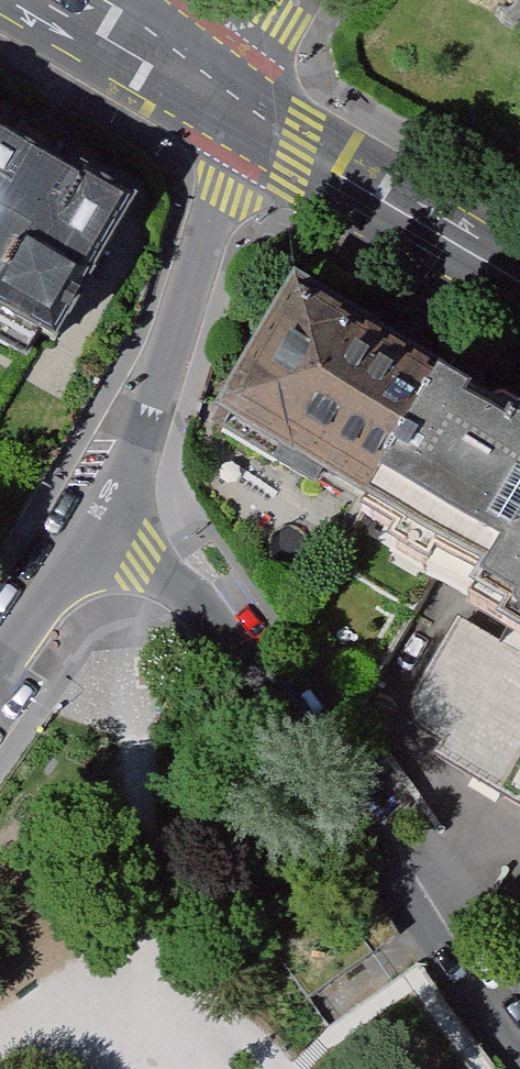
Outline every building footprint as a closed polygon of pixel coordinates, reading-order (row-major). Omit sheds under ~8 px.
[(0,138),(0,309),(55,340),(129,210),(0,138)] [(447,380),(295,291),(228,404),(381,493),(447,380)] [(474,582),(519,503),(519,423),(447,380),(381,493),(364,516),(474,582)] [(474,582),(519,610),(519,503),(474,582)] [(466,597),(423,669),(418,680),(419,694),(423,703),(451,721),(443,733),(519,779),(519,628),(466,597)]
